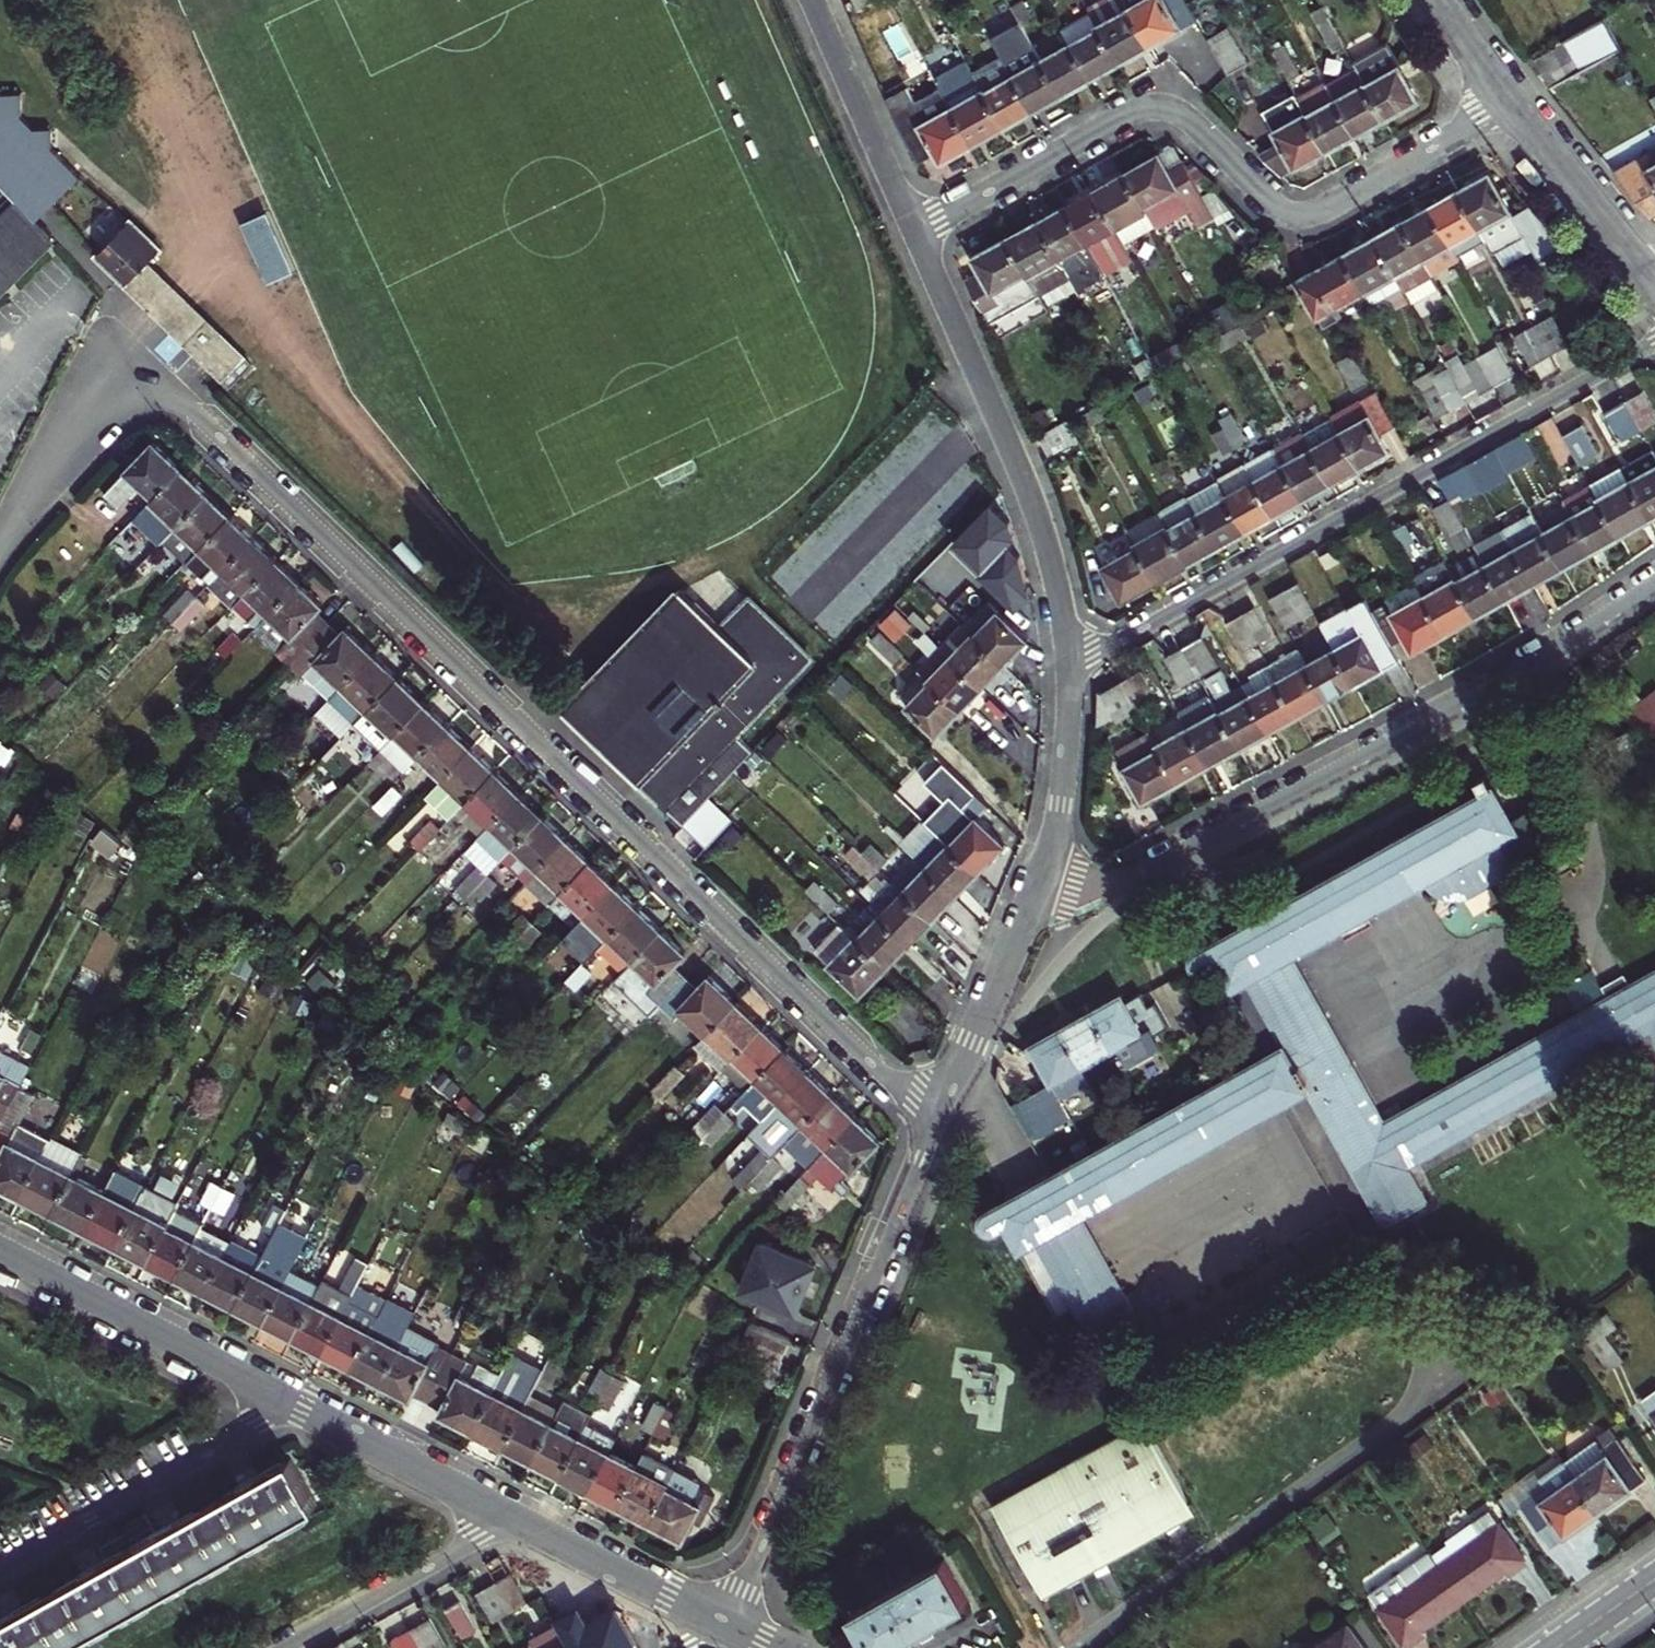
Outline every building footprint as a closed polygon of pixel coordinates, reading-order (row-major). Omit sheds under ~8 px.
[(858,10),(874,0),(852,0),(858,10)] [(1123,0),(1100,0),(1086,8),(1090,14),(1118,64),(1133,56),(1149,47),(1123,0)] [(1149,47),(1173,34),(1197,20),(1186,0),(1123,0),(1149,47)] [(1022,2),(1011,8),(1019,22),(1022,27),(1033,21),(1022,2)] [(1343,45),(1322,7),(1310,13),(1332,52),(1343,45)] [(1118,64),(1090,14),(1061,30),(1069,45),(1089,81),(1103,72),(1118,64)] [(1577,60),(1550,75),(1558,89),(1623,52),(1605,19),(1566,41),(1568,45),(1577,60)] [(991,38),(1002,58),(1032,112),(1046,104),(1060,96),(1041,61),(1022,27),(1019,22),(991,38)] [(1210,39),(1213,45),(1232,35),(1229,29),(1210,39)] [(965,59),(949,30),(938,36),(954,65),(965,59)] [(1232,35),(1213,45),(1229,73),(1248,63),(1232,35)] [(1352,62),(1357,71),(1383,118),(1400,109),(1418,99),(1387,43),(1352,62)] [(1041,61),(1060,96),(1075,88),(1089,81),(1069,45),(1041,61)] [(1577,60),(1568,45),(1541,59),(1550,75),(1577,60)] [(1283,46),(1271,52),(1287,80),(1298,74),(1283,46)] [(1032,112),(1002,58),(974,73),(976,77),(975,78),(1003,128),(1018,120),(1032,112)] [(1357,71),(1328,86),(1354,134),(1356,133),(1366,128),(1374,123),(1383,118),(1357,71)] [(1003,128),(975,78),(944,95),(946,98),(952,110),(972,145),(988,137),(1003,128)] [(1354,134),(1328,86),(1326,83),(1297,99),(1326,150),(1340,142),(1354,134)] [(1654,108),(1654,85),(1645,90),(1654,108)] [(15,200),(35,220),(52,203),(79,176),(50,146),(49,130),(32,130),(19,116),(20,94),(0,94),(0,185),(15,200)] [(1279,142),(1260,153),(1280,175),(1303,163),(1326,150),(1297,99),(1294,94),(1262,111),(1279,142)] [(916,115),(917,117),(922,126),(952,110),(946,98),(916,115)] [(922,126),(917,117),(899,127),(919,163),(935,154),(940,164),(956,154),(972,145),(952,110),(922,126)] [(1366,128),(1356,133),(1359,138),(1368,133),(1366,128)] [(1168,168),(1183,160),(1175,145),(1160,154),(1168,168)] [(1651,215),(1654,212),(1654,145),(1614,167),(1651,215)] [(1142,163),(1125,173),(1154,227),(1188,208),(1199,228),(1215,219),(1183,160),(1168,168),(1160,154),(1142,163)] [(1154,227),(1125,173),(1109,182),(1094,191),(1121,241),(1123,244),(1155,227),(1154,227)] [(1473,182),(1457,191),(1485,241),(1492,254),(1525,236),(1540,264),(1566,249),(1530,205),(1513,215),(1488,173),(1473,182)] [(1066,206),(1085,240),(1093,256),(1121,241),(1094,191),(1080,198),(1066,206)] [(1430,206),(1457,257),(1485,241),(1457,191),(1443,199),(1430,206)] [(41,227),(35,220),(15,200),(0,215),(0,287),(3,284),(14,274),(4,263),(41,227)] [(1093,256),(1085,240),(1066,206),(1052,214),(1038,221),(1076,289),(1078,293),(1105,277),(1093,256)] [(1402,221),(1432,276),(1460,261),(1457,257),(1430,206),(1416,214),(1402,221)] [(272,210),(241,224),(268,283),(298,270),(272,210)] [(126,286),(148,262),(162,248),(130,217),(93,255),(126,286)] [(1007,238),(1038,295),(1042,292),(1048,305),(1076,289),(1038,221),(1023,230),(1007,238)] [(1374,237),(1402,287),(1412,305),(1439,289),(1432,276),(1402,221),(1388,229),(1374,237)] [(4,263),(14,274),(51,237),(41,227),(4,263)] [(1370,304),(1402,287),(1374,237),(1358,246),(1343,254),(1364,293),(1370,304)] [(1039,296),(1038,295),(1007,238),(990,248),(972,258),(974,260),(980,272),(966,280),(989,323),(1039,296)] [(1121,241),(1093,256),(1105,277),(1111,286),(1138,270),(1123,244),(1121,241)] [(1333,310),(1364,293),(1343,254),(1319,267),(1296,280),(1302,290),(1323,328),(1339,320),(1333,310)] [(148,262),(126,286),(173,331),(196,307),(148,262)] [(1538,292),(1529,296),(1537,311),(1546,306),(1538,292)] [(1216,338),(1241,325),(1228,301),(1204,315),(1216,338)] [(232,387),(252,368),(244,360),(247,356),(196,307),(173,331),(222,377),(232,387)] [(1551,316),(1532,326),(1548,355),(1567,345),(1551,316)] [(1261,320),(1249,327),(1255,339),(1268,332),(1261,320)] [(1212,340),(1219,352),(1247,336),(1241,325),(1216,338),(1212,340)] [(1548,355),(1532,326),(1513,336),(1529,366),(1548,355)] [(1173,346),(1154,358),(1159,367),(1178,356),(1173,346)] [(1477,357),(1493,386),(1512,375),(1496,347),(1477,357)] [(1352,354),(1337,362),(1353,391),(1367,383),(1352,354)] [(1445,366),(1449,372),(1465,402),(1493,386),(1477,357),(1465,363),(1462,356),(1445,366)] [(1142,368),(1126,378),(1129,384),(1145,374),(1142,368)] [(1155,372),(1147,376),(1151,383),(1159,379),(1155,372)] [(1432,372),(1414,383),(1434,419),(1465,402),(1449,372),(1436,380),(1432,372)] [(1626,401),(1642,429),(1654,422),(1654,409),(1645,390),(1626,401)] [(1378,434),(1393,426),(1374,392),(1330,417),(1333,422),(1358,467),(1373,459),(1388,450),(1378,434)] [(1642,429),(1626,401),(1607,411),(1623,440),(1642,429)] [(1096,408),(1084,415),(1089,425),(1102,418),(1096,408)] [(1223,428),(1235,448),(1245,442),(1230,413),(1219,420),(1223,428)] [(1428,415),(1419,420),(1427,435),(1436,430),(1428,415)] [(1333,422),(1330,417),(1301,433),(1302,434),(1304,438),(1333,422)] [(1067,421),(1039,437),(1049,456),(1078,440),(1067,421)] [(1343,475),(1358,467),(1333,422),(1304,438),(1329,483),(1343,475)] [(1583,425),(1564,436),(1580,464),(1599,454),(1583,425)] [(1235,448),(1223,428),(1213,434),(1223,454),(1235,448)] [(1314,491),(1329,483),(1304,438),(1302,434),(1291,440),(1290,438),(1278,444),(1280,446),(1273,450),(1300,499),(1314,491)] [(153,501),(180,472),(166,459),(152,446),(103,498),(117,511),(139,488),(153,501)] [(1246,469),(1252,480),(1272,515),(1286,507),(1300,499),(1273,450),(1272,449),(1244,465),(1246,469)] [(1654,451),(1623,468),(1630,480),(1654,466),(1654,453),(1654,451)] [(1167,459),(1178,479),(1189,473),(1188,471),(1178,453),(1167,459)] [(1526,458),(1507,467),(1529,507),(1529,508),(1543,501),(1537,490),(1542,487),(1526,458)] [(1167,485),(1178,479),(1167,459),(1156,465),(1167,485)] [(1187,496),(1215,481),(1205,462),(1188,471),(1189,473),(1178,479),(1187,496)] [(1439,480),(1450,500),(1461,493),(1464,498),(1481,489),(1467,464),(1439,480)] [(1630,480),(1651,518),(1654,516),(1654,466),(1630,480)] [(1493,475),(1515,515),(1529,507),(1507,467),(1493,475)] [(1651,518),(1630,480),(1623,468),(1592,485),(1620,536),(1636,527),(1651,518)] [(1246,469),(1217,485),(1223,496),(1252,480),(1246,469)] [(153,501),(132,523),(157,547),(161,542),(177,526),(205,496),(193,484),(180,472),(153,501)] [(1223,496),(1243,531),(1257,523),(1272,515),(1252,480),(1223,496)] [(1229,539),(1243,531),(1223,496),(1217,485),(1215,481),(1187,496),(1215,546),(1229,539)] [(1620,536),(1592,485),(1590,481),(1561,497),(1565,506),(1591,552),(1606,544),(1620,536)] [(1548,498),(1542,487),(1537,490),(1543,501),(1548,498)] [(205,496),(177,526),(200,548),(228,518),(217,507),(205,496)] [(1158,512),(1186,562),(1201,554),(1215,546),(1187,496),(1158,512)] [(1537,521),(1555,511),(1548,498),(1543,501),(1529,508),(1532,512),(1537,521)] [(1466,529),(1450,500),(1436,507),(1460,551),(1474,543),(1468,533),(1466,529)] [(1010,522),(992,503),(955,542),(984,570),(1009,544),(1015,538),(1012,527),(1010,522)] [(1591,552),(1565,506),(1555,511),(1537,521),(1562,568),(1577,560),(1591,552)] [(1171,571),(1186,562),(1158,512),(1127,529),(1136,544),(1155,579),(1171,571)] [(1532,512),(1503,528),(1534,584),(1548,576),(1562,568),(1537,521),(1532,512)] [(187,561),(210,583),(251,540),(240,529),(228,518),(200,548),(187,561)] [(1406,524),(1392,532),(1408,561),(1422,553),(1406,524)] [(177,526),(161,542),(184,564),(187,561),(200,548),(177,526)] [(1475,544),(1479,553),(1505,600),(1520,592),(1534,584),(1503,528),(1475,544)] [(251,540),(210,583),(209,584),(232,606),(234,604),(274,562),(263,551),(251,540)] [(423,566),(402,542),(393,549),(414,573),(423,566)] [(1020,555),(1009,544),(984,570),(981,573),(1015,606),(1030,591),(1029,590),(1020,555)] [(1138,589),(1155,579),(1136,544),(1101,564),(1120,599),(1138,589)] [(1505,600),(1479,553),(1451,569),(1456,579),(1477,616),(1491,608),(1505,600)] [(262,607),(269,614),(297,584),(286,573),(274,562),(234,604),(250,620),(262,607)] [(1343,565),(1327,574),(1332,583),(1348,575),(1343,565)] [(1375,578),(1363,585),(1371,600),(1383,593),(1375,578)] [(1425,596),(1446,633),(1461,624),(1477,616),(1456,579),(1425,596)] [(1270,599),(1286,628),(1315,612),(1299,583),(1270,599)] [(1386,600),(1388,604),(1394,613),(1425,596),(1417,583),(1386,600)] [(310,596),(297,584),(269,614),(255,629),(292,664),(329,626),(318,615),(323,609),(310,596)] [(173,623),(197,597),(188,589),(164,614),(173,623)] [(731,773),(751,752),(735,737),(809,660),(748,602),(720,630),(681,591),(566,711),(683,823),(705,801),(708,797),(731,773)] [(1373,612),(1391,645),(1406,637),(1414,651),(1430,642),(1446,633),(1425,596),(1394,613),(1388,604),(1373,612)] [(206,606),(197,597),(173,623),(182,631),(206,606)] [(989,603),(966,627),(1004,664),(1015,652),(1027,639),(989,603)] [(1370,606),(1355,614),(1358,620),(1373,611),(1370,606)] [(918,608),(909,617),(925,632),(934,623),(918,608)] [(1255,608),(1242,616),(1258,644),(1271,636),(1255,608)] [(1358,620),(1355,614),(1351,608),(1324,623),(1327,629),(1325,631),(1336,650),(1355,684),(1370,676),(1385,667),(1377,653),(1391,645),(1373,612),(1373,611),(1358,620)] [(1258,644),(1242,616),(1228,623),(1244,651),(1249,649),(1255,646),(1258,644)] [(993,675),(1004,664),(966,627),(963,624),(941,648),(982,686),(993,675)] [(339,636),(329,626),(292,664),(303,675),(304,674),(331,699),(372,655),(359,642),(346,630),(339,636)] [(227,657),(244,640),(235,632),(219,649),(227,657)] [(903,655),(879,632),(870,641),(894,664),(903,655)] [(971,698),(982,686),(941,648),(925,632),(915,643),(930,657),(918,670),(922,673),(930,681),(960,710),(971,698)] [(1203,637),(1185,647),(1200,676),(1219,666),(1203,637)] [(1255,646),(1249,649),(1253,657),(1259,653),(1255,646)] [(1200,676),(1185,647),(1165,658),(1181,687),(1200,676)] [(1327,700),(1307,665),(1298,649),(1269,665),(1298,716),(1312,708),(1327,700)] [(1307,665),(1327,700),(1341,692),(1355,684),(1336,650),(1307,665)] [(198,664),(188,654),(176,667),(186,677),(198,664)] [(331,699),(354,724),(397,679),(384,667),(372,655),(331,699)] [(1298,716),(1269,665),(1256,673),(1258,677),(1253,679),(1243,685),(1243,686),(1269,732),(1284,724),(1298,716)] [(65,684),(51,670),(38,683),(53,698),(65,684)] [(1269,732),(1243,686),(1231,693),(1219,671),(1203,680),(1212,697),(1240,748),(1255,740),(1269,732)] [(856,685),(842,672),(829,686),(842,699),(856,685)] [(1141,672),(1122,682),(1138,711),(1157,700),(1141,672)] [(930,681),(922,673),(901,694),(910,703),(930,681)] [(397,679),(354,724),(381,749),(395,734),(423,704),(410,691),(397,679)] [(960,710),(930,681),(910,703),(907,706),(937,734),(948,722),(960,710)] [(1122,682),(1102,693),(1115,718),(1118,722),(1138,711),(1122,682)] [(1115,718),(1102,693),(1098,693),(1095,730),(1115,718)] [(1007,711),(993,697),(989,701),(1004,715),(1007,711)] [(1240,748),(1212,697),(1181,714),(1188,727),(1209,765),(1225,757),(1240,748)] [(1623,715),(1634,728),(1645,743),(1654,735),(1654,719),(1641,702),(1623,715)] [(395,734),(419,757),(447,727),(435,715),(423,704),(395,734)] [(419,757),(443,779),(471,749),(459,738),(447,727),(419,757)] [(1157,745),(1178,783),(1194,774),(1209,765),(1188,727),(1157,745)] [(1629,731),(1608,742),(1623,770),(1644,759),(1629,731)] [(1161,793),(1178,783),(1157,745),(1150,732),(1116,751),(1125,766),(1120,769),(1140,804),(1161,793)] [(419,757),(395,734),(381,749),(404,772),(419,757)] [(350,746),(341,737),(323,757),(332,765),(350,746)] [(471,749),(443,779),(428,794),(452,817),(456,812),(467,802),(495,772),(483,760),(471,749)] [(978,819),(990,806),(943,762),(924,782),(945,801),(924,823),(937,835),(977,873),(991,859),(1005,845),(978,819)] [(467,802),(490,824),(518,795),(507,783),(495,772),(467,802)] [(1226,934),(1220,938),(1206,946),(1204,946),(1197,950),(1195,952),(1193,954),(1192,957),(1191,959),(1192,962),(1192,963),(1193,964),(1193,966),(1194,967),(1195,968),(1197,970),(1200,971),(1203,971),(1205,971),(1208,970),(1217,965),(1226,980),(1221,983),(1226,994),(1231,991),(1266,1054),(1283,1045),(1248,981),(1292,956),(1519,830),(1494,785),(1267,912),(1260,915),(1253,919),(1226,934)] [(402,795),(393,786),(374,806),(383,815),(402,795)] [(488,875),(502,859),(542,817),(530,806),(518,795),(490,824),(480,836),(462,854),(477,868),(456,890),(465,898),(488,875)] [(728,824),(705,801),(683,823),(683,824),(706,846),(728,824)] [(490,824),(467,802),(456,812),(480,836),(490,824)] [(92,832),(98,821),(75,809),(70,821),(92,832)] [(19,832),(27,817),(18,812),(11,828),(19,832)] [(502,859),(526,882),(566,840),(554,829),(542,817),(502,859)] [(412,840),(421,849),(440,830),(431,820),(412,840)] [(914,858),(937,835),(924,823),(922,820),(899,844),(914,858)] [(124,841),(105,826),(91,843),(110,858),(124,841)] [(440,830),(421,849),(431,858),(449,838),(440,830)] [(969,882),(977,873),(937,835),(914,858),(925,869),(954,897),(969,882)] [(550,904),(551,903),(590,862),(578,851),(566,840),(526,882),(550,904)] [(878,870),(863,855),(853,846),(845,855),(870,879),(878,870)] [(871,846),(863,855),(878,870),(887,861),(871,846)] [(24,859),(15,854),(11,862),(20,866),(24,859)] [(925,869),(914,858),(891,882),(903,893),(925,869)] [(551,903),(575,926),(613,885),(602,874),(590,862),(551,903)] [(943,909),(954,897),(925,869),(903,893),(931,921),(943,909)] [(803,871),(794,880),(806,891),(815,882),(803,871)] [(497,884),(488,875),(465,898),(474,907),(497,884)] [(178,877),(173,883),(180,888),(181,889),(185,884),(178,877)] [(806,891),(794,880),(785,889),(797,900),(806,891)] [(920,933),(931,921),(903,893),(891,882),(891,881),(868,905),(908,944),(920,933)] [(838,905),(815,882),(806,891),(829,914),(838,905)] [(613,885),(575,926),(564,938),(587,960),(600,947),(638,908),(626,897),(613,885)] [(845,928),(857,940),(885,968),(897,956),(908,944),(868,905),(845,928)] [(638,908),(600,947),(624,970),(661,930),(649,919),(638,908)] [(239,923),(227,911),(221,918),(233,930),(239,923)] [(517,939),(532,923),(523,915),(508,931),(517,939)] [(541,932),(532,923),(517,939),(526,948),(541,932)] [(230,944),(236,933),(225,927),(219,938),(230,944)] [(845,928),(821,953),(833,965),(857,940),(845,928)] [(674,943),(661,930),(624,970),(614,980),(652,1016),(660,1008),(665,1003),(688,978),(676,967),(687,955),(674,943)] [(885,968),(857,940),(833,965),(862,993),(874,980),(885,968)] [(1292,956),(1248,981),(1283,1045),(1295,1067),(1340,1042),(1292,956)] [(592,974),(583,965),(567,981),(577,990),(592,974)] [(320,970),(308,982),(324,997),(335,985),(320,970)] [(95,976),(85,971),(77,987),(87,992),(95,976)] [(1308,1090),(1385,1226),(1428,1201),(1409,1167),(1651,1032),(1654,1040),(1654,971),(1627,986),(1623,979),(1606,988),(1610,996),(1427,1098),(1384,1122),(1340,1042),(1295,1067),(1308,1090)] [(700,990),(688,978),(665,1003),(677,1014),(683,1008),(709,1033),(738,1003),(724,991),(711,978),(700,990)] [(1141,994),(1126,1003),(1144,1033),(1155,1051),(1163,1046),(1157,1036),(1171,1028),(1156,1003),(1149,1007),(1141,994)] [(1126,1003),(1122,995),(1091,1012),(1113,1050),(1115,1049),(1144,1033),(1126,1003)] [(1233,1011),(1225,997),(1201,1010),(1209,1025),(1233,1011)] [(672,1020),(677,1014),(665,1003),(660,1008),(672,1020)] [(723,1066),(733,1056),(761,1026),(749,1015),(738,1003),(709,1033),(699,1044),(723,1066)] [(1091,1012),(1062,1029),(1082,1067),(1113,1050),(1091,1012)] [(170,1023),(156,1022),(155,1035),(170,1035),(170,1023)] [(761,1026),(733,1056),(757,1078),(785,1048),(773,1037),(761,1026)] [(1082,1067),(1062,1029),(1031,1046),(1032,1047),(1051,1084),(1081,1068),(1082,1067)] [(1115,1049),(1127,1071),(1157,1054),(1155,1051),(1144,1033),(1115,1049)] [(1119,1136),(1049,1176),(1044,1178),(1025,1189),(1016,1194),(1011,1197),(995,1206),(988,1210),(983,1214),(981,1219),(981,1224),(984,1228),(987,1231),(994,1231),(1000,1229),(1006,1226),(1020,1251),(1057,1318),(1074,1308),(1036,1242),(1079,1217),(1281,1105),(1308,1090),(1295,1067),(1283,1045),(1266,1054),(1153,1117),(1119,1136)] [(785,1048),(757,1078),(745,1090),(732,1105),(739,1112),(746,1105),(762,1120),(771,1110),(809,1071),(797,1060),(785,1048)] [(0,1052),(0,1119),(1,1119),(18,1087),(23,1077),(28,1066),(0,1052)] [(723,1066),(722,1068),(745,1090),(757,1078),(733,1056),(723,1066)] [(687,1075),(677,1067),(655,1091),(664,1099),(687,1075)] [(1063,1106),(1093,1089),(1081,1068),(1051,1084),(1060,1099),(1063,1106)] [(809,1071),(771,1110),(794,1134),(833,1094),(821,1082),(809,1071)] [(396,1084),(413,1093),(417,1083),(401,1075),(396,1084)] [(410,1097),(413,1093),(396,1084),(394,1089),(410,1097)] [(1046,1109),(1060,1099),(1051,1084),(1010,1107),(1023,1129),(1049,1114),(1046,1109)] [(21,1197),(51,1139),(21,1123),(35,1095),(18,1087),(1,1119),(0,1121),(0,1186),(21,1197)] [(529,1096),(521,1088),(510,1100),(518,1107),(529,1096)] [(833,1094),(794,1134),(785,1143),(810,1166),(857,1116),(845,1105),(833,1094)] [(702,1136),(725,1112),(716,1103),(693,1127),(702,1136)] [(794,1134),(771,1110),(762,1120),(749,1134),(764,1149),(773,1157),(785,1143),(794,1134)] [(464,1135),(470,1122),(450,1111),(443,1124),(464,1135)] [(734,1121),(725,1112),(702,1136),(711,1145),(734,1121)] [(857,1116),(810,1166),(802,1174),(810,1182),(819,1172),(834,1187),(836,1185),(844,1192),(850,1186),(843,1178),(847,1174),(882,1140),(857,1116)] [(37,1205),(53,1214),(72,1175),(82,1157),(82,1154),(51,1139),(21,1197),(37,1205)] [(748,1183),(773,1157),(764,1149),(734,1180),(743,1188),(748,1183)] [(87,1160),(82,1157),(72,1175),(78,1178),(87,1160)] [(781,1166),(773,1157),(748,1183),(757,1191),(781,1166)] [(104,1191),(84,1229),(100,1238),(116,1246),(147,1185),(115,1169),(104,1191)] [(72,1175),(53,1214),(68,1221),(84,1229),(104,1191),(78,1178),(72,1175)] [(215,1177),(213,1182),(223,1188),(225,1183),(215,1177)] [(200,1201),(212,1207),(223,1188),(213,1182),(211,1181),(200,1201)] [(147,1185),(116,1246),(131,1254),(147,1262),(174,1210),(179,1201),(147,1185)] [(235,1194),(223,1188),(212,1207),(225,1214),(235,1194)] [(259,1232),(271,1238),(285,1210),(274,1204),(259,1232)] [(162,1270),(177,1277),(202,1227),(203,1225),(174,1210),(147,1262),(162,1270)] [(299,1216),(285,1210),(271,1238),(284,1244),(299,1216)] [(1079,1217),(1036,1242),(1074,1308),(1097,1350),(1112,1342),(1121,1337),(1127,1332),(1129,1326),(1131,1320),(1131,1312),(1128,1304),(1079,1217)] [(191,1285),(206,1292),(232,1242),(202,1227),(177,1277),(191,1285)] [(741,1284),(802,1308),(821,1260),(760,1237),(741,1284)] [(232,1242),(206,1292),(220,1300),(235,1307),(262,1255),(232,1240),(232,1242)] [(262,1255),(235,1307),(249,1315),(264,1322),(291,1270),(262,1255)] [(320,1285),(293,1337),(308,1344),(322,1352),(358,1283),(369,1262),(358,1256),(342,1289),(323,1279),(320,1285)] [(279,1330),(293,1337),(320,1285),(291,1270),(264,1322),(279,1330)] [(337,1360),(351,1367),(387,1298),(358,1283),(322,1352),(337,1360)] [(366,1375),(381,1382),(407,1331),(409,1326),(417,1313),(387,1298),(351,1367),(366,1375)] [(454,1322),(466,1328),(476,1307),(464,1301),(454,1322)] [(1617,1328),(1607,1313),(1582,1331),(1609,1371),(1624,1361),(1606,1335),(1617,1328)] [(786,1352),(794,1332),(764,1320),(755,1316),(745,1336),(755,1340),(786,1352)] [(441,1342),(409,1326),(407,1331),(438,1347),(441,1342)] [(414,1393),(428,1401),(452,1354),(438,1347),(407,1331),(381,1382),(396,1390),(411,1398),(414,1393)] [(786,1352),(755,1340),(747,1361),(777,1373),(786,1352)] [(537,1382),(545,1367),(514,1351),(501,1375),(492,1393),(523,1410),(531,1394),(537,1382)] [(457,1421),(473,1430),(492,1393),(501,1375),(479,1363),(477,1367),(470,1382),(461,1377),(468,1363),(452,1354),(428,1401),(442,1408),(440,1413),(457,1421)] [(563,1360),(552,1354),(545,1367),(537,1382),(549,1388),(563,1360)] [(477,1367),(468,1363),(461,1377),(470,1382),(477,1367)] [(599,1401),(611,1378),(600,1372),(588,1396),(599,1401)] [(622,1384),(611,1378),(599,1401),(610,1407),(622,1384)] [(785,1408),(793,1389),(782,1385),(774,1404),(785,1408)] [(1642,1400),(1654,1419),(1654,1391),(1642,1400)] [(426,1406),(428,1401),(414,1393),(411,1398),(426,1406)] [(504,1446),(523,1410),(492,1393),(473,1430),(489,1438),(504,1446)] [(552,1424),(559,1408),(531,1394),(523,1410),(552,1424)] [(552,1424),(533,1461),(547,1468),(561,1475),(588,1423),(594,1412),(566,1397),(559,1408),(552,1424)] [(426,1406),(440,1413),(442,1408),(428,1401),(426,1406)] [(655,1433),(668,1408),(657,1402),(644,1427),(655,1433)] [(680,1413),(668,1408),(655,1433),(666,1439),(680,1413)] [(523,1410),(504,1446),(519,1454),(533,1461),(552,1424),(523,1410)] [(991,1507),(1036,1589),(1045,1587),(1057,1583),(1066,1580),(1079,1575),(1086,1572),(1105,1563),(1122,1554),(1134,1547),(1152,1535),(1164,1527),(1176,1517),(1179,1515),(1186,1509),(1192,1504),(1147,1422),(1061,1469),(1056,1471),(991,1507)] [(588,1423),(561,1475),(575,1482),(589,1489),(608,1453),(616,1437),(588,1423)] [(1611,1429),(1596,1439),(1602,1448),(1617,1438),(1611,1429)] [(1562,1463),(1572,1478),(1597,1513),(1621,1496),(1645,1478),(1617,1438),(1602,1448),(1596,1439),(1562,1463)] [(637,1468),(618,1505),(634,1513),(650,1521),(677,1468),(646,1451),(637,1468)] [(604,1497),(618,1505),(637,1468),(608,1453),(589,1489),(604,1497)] [(291,1458),(0,1621),(0,1647),(61,1647),(317,1505),(291,1458)] [(1540,1501),(1572,1478),(1562,1463),(1514,1497),(1520,1506),(1536,1495),(1540,1501)] [(677,1468),(650,1521),(667,1530),(684,1539),(693,1520),(700,1524),(715,1495),(699,1487),(702,1480),(677,1468)] [(1597,1513),(1572,1478),(1540,1501),(1536,1495),(1520,1506),(1548,1546),(1573,1529),(1597,1513)] [(1449,1543),(1456,1552),(1438,1565),(1463,1601),(1487,1584),(1512,1567),(1515,1571),(1528,1561),(1491,1508),(1447,1540),(1449,1543)] [(1431,1555),(1438,1565),(1456,1552),(1449,1543),(1431,1555)] [(1463,1601),(1438,1565),(1431,1555),(1429,1552),(1368,1595),(1405,1647),(1412,1643),(1418,1638),(1416,1635),(1463,1601)] [(875,1647),(883,1647),(916,1629),(923,1641),(928,1638),(933,1635),(926,1624),(967,1600),(944,1560),(853,1611),(866,1633),(875,1647)] [(496,1582),(512,1612),(528,1603),(511,1574),(496,1582)] [(496,1582),(476,1594),(493,1623),(512,1612),(496,1582)] [(477,1632),(461,1602),(446,1610),(462,1640),(477,1632)] [(420,1647),(445,1647),(430,1619),(410,1630),(420,1647)] [(570,1642),(558,1623),(528,1640),(533,1647),(573,1647),(570,1642)] [(1318,1647),(1362,1647),(1348,1627),(1318,1647)] [(410,1630),(391,1641),(395,1647),(420,1647),(410,1630)]
